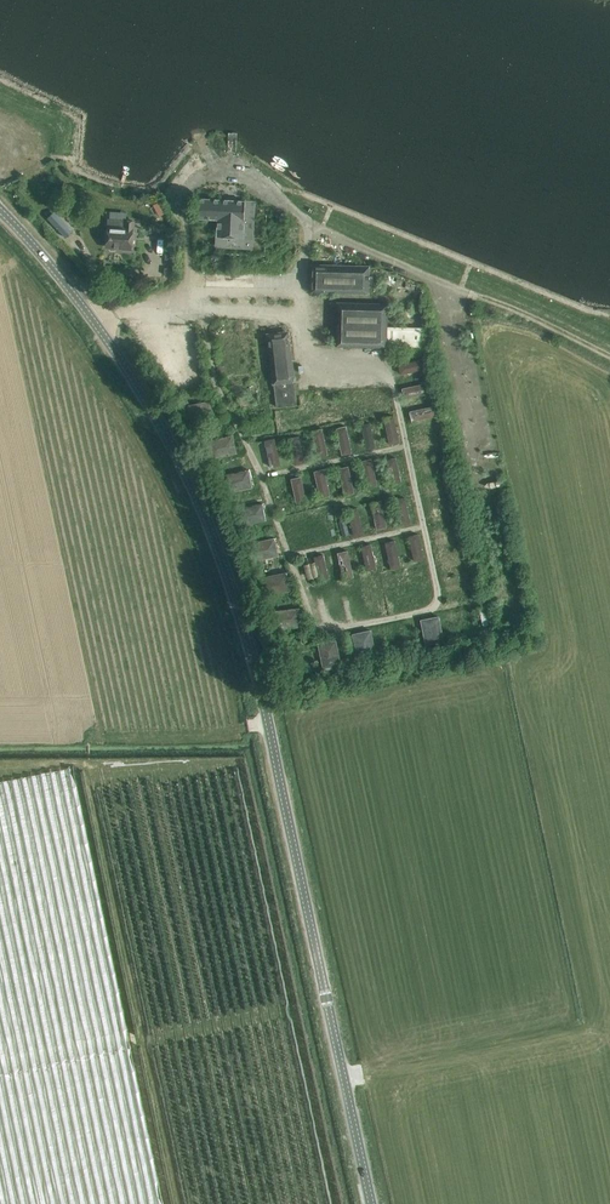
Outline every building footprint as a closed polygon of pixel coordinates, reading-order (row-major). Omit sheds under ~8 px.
[(217,244),(252,246),(255,201),(197,198),(196,217),(219,219),(217,244)] [(56,214),(47,222),(67,245),(78,237),(56,214)] [(109,226),(107,246),(131,248),(132,237),(133,237),(135,221),(109,219),(109,226)] [(312,291),(324,291),(368,292),(369,267),(313,265),(312,291)] [(337,325),(336,345),(393,346),(423,347),(423,326),(401,326),(394,326),(388,326),(388,311),(388,308),(388,302),(338,301),(338,310),(341,310),(341,325),(337,325)] [(288,332),(268,334),(274,382),(275,382),(276,389),(275,389),(277,407),(283,406),(283,405),(291,404),(291,405),(297,404),(295,387),(294,387),(293,380),(294,380),(288,332)] [(427,368),(425,359),(399,364),(401,374),(427,368)] [(431,392),(429,383),(403,388),(405,398),(431,392)] [(211,401),(189,405),(193,422),(214,417),(211,401)] [(438,415),(436,406),(410,411),(412,421),(438,415)] [(399,441),(394,415),(384,417),(390,444),(399,441)] [(370,423),(362,425),(367,449),(375,447),(370,423)] [(352,452),(346,426),(337,428),(343,454),(352,452)] [(328,454),(322,428),(313,430),(318,457),(328,454)] [(233,435),(207,440),(211,458),(236,452),(233,435)] [(299,436),(289,438),(295,464),(304,462),(299,436)] [(280,465),(275,438),(265,440),(271,467),(280,465)] [(402,482),(396,455),(386,458),(392,484),(402,482)] [(378,485),(372,459),(363,461),(368,487),(378,485)] [(349,466),(339,468),(345,495),(354,492),(349,466)] [(330,495),(324,469),(315,471),(321,497),(330,495)] [(249,470),(224,475),(227,492),(253,487),(249,470)] [(307,503),(301,477),(292,479),(297,505),(307,503)] [(405,497),(396,500),(402,526),(411,524),(405,497)] [(381,500),(372,502),(377,529),(387,527),(381,500)] [(264,501),(237,506),(241,524),(267,519),(264,501)] [(364,534),(358,508),(348,510),(354,536),(364,534)] [(424,558),(419,534),(409,536),(415,560),(424,558)] [(275,538),(250,543),(253,560),(279,555),(275,538)] [(395,541),(386,543),(391,569),(401,567),(395,541)] [(371,544),(362,546),(367,570),(377,568),(371,544)] [(348,551),(338,553),(344,579),(354,577),(348,551)] [(329,578),(324,555),(314,557),(320,581),(329,578)] [(287,572),(262,577),(266,595),(290,590),(287,572)] [(487,607),(480,609),(485,634),(492,633),(487,607)] [(299,608),(274,611),(276,629),(302,625),(299,608)] [(429,643),(444,641),(439,616),(422,620),(422,622),(426,644),(429,643)] [(422,622),(406,625),(411,650),(430,646),(429,643),(426,644),(422,622)] [(370,630),(353,635),(359,658),(376,654),(370,630)] [(341,666),(336,640),(319,644),(324,669),(341,666)]
